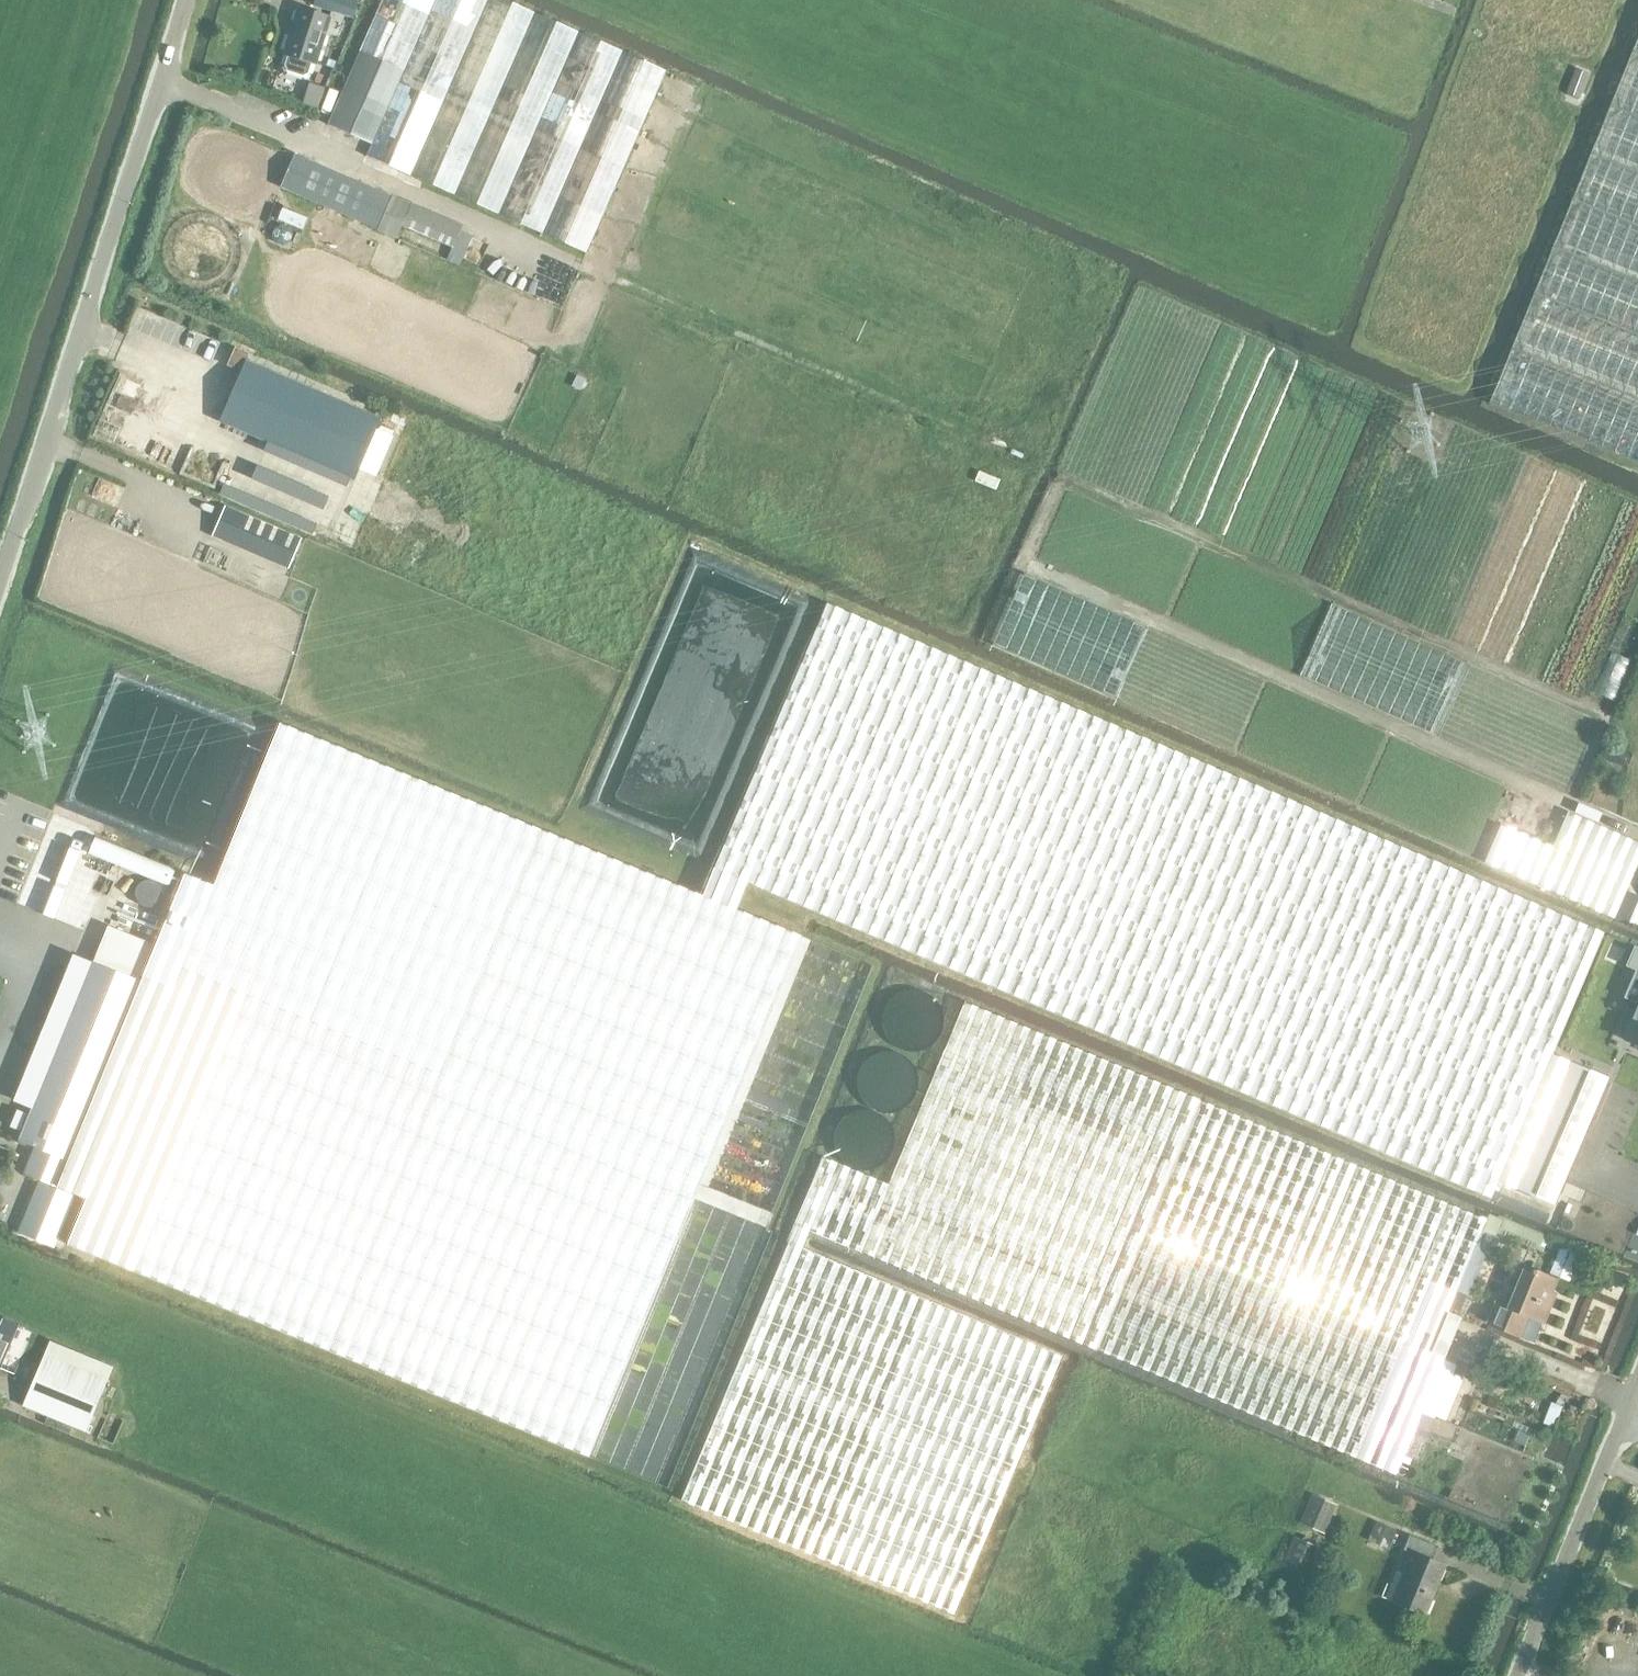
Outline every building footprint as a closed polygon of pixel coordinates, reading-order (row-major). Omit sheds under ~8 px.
[(313,4),(353,17),(358,0),(315,0),(313,4)] [(328,124),(372,143),(366,157),(586,254),(667,72),(504,0),(383,0),(361,50),(328,124)] [(284,53),(288,54),(285,65),(288,70),(303,75),(309,72),(312,61),(316,63),(330,17),(299,7),(284,53)] [(1489,400),(1637,461),(1637,35),(1489,400)] [(1576,67),(1566,93),(1580,98),(1590,72),(1576,67)] [(312,79),(304,100),(319,105),(326,84),(312,79)] [(297,154),(282,186),(396,237),(402,223),(453,246),(448,258),(460,264),(472,236),(460,230),(462,225),(297,154)] [(285,240),(297,213),(286,208),(274,235),(285,240)] [(235,346),(227,365),(241,371),(220,420),(355,479),(381,419),(247,360),(250,353),(235,346)] [(268,555),(277,533),(225,512),(216,531),(256,547),(255,549),(268,555)] [(1332,602),(1302,673),(1436,729),(1466,657),(1332,602)] [(827,603),(714,866),(750,881),(1491,1197),(1498,1180),(1555,1204),(1608,1077),(1553,1053),(1604,933),(827,603)] [(92,961),(19,1140),(36,1146),(25,1173),(86,1198),(67,1247),(584,1458),(799,931),(739,907),(750,881),(714,866),(703,892),(282,721),(214,886),(186,874),(157,945),(109,925),(94,962),(92,961)] [(1483,854),(1512,780),(1386,731),(1357,806),(1483,854)] [(1614,917),(1619,905),(1626,891),(1637,863),(1637,842),(1568,811),(1552,847),(1501,824),(1485,861),(1614,918),(1614,917)] [(169,883),(176,867),(96,834),(84,862),(93,866),(99,853),(169,883)] [(1626,891),(1619,905),(1614,917),(1626,922),(1637,896),(1626,891)] [(1628,965),(1629,965),(1637,969),(1637,949),(1634,947),(1627,964),(1628,965)] [(947,1024),(948,1016),(947,1008),(944,1001),(940,994),(936,989),(932,986),(925,982),(919,980),(909,978),(899,980),(894,982),(887,986),(883,989),(879,994),(875,1001),(873,1007),(871,1016),(872,1023),(874,1029),(876,1036),(881,1042),(887,1047),(893,1051),(899,1053),(909,1055),(915,1054),(925,1051),(932,1047),(936,1044),(940,1039),(944,1032),(947,1024)] [(1633,998),(1637,1000),(1622,1038),(1637,1045),(1637,987),(1633,998)] [(790,1238),(681,1499),(833,1563),(955,1613),(1061,1357),(803,1249),(812,1229),(859,1249),(1396,1473),(1444,1358),(1431,1353),(1457,1290),(1487,1219),(963,1001),(887,1183),(824,1157),(794,1228),(790,1238)] [(916,1101),(916,1093),(916,1085),(914,1078),(910,1072),(906,1067),(901,1062),(896,1059),(888,1056),(880,1055),(872,1055),(865,1057),(858,1060),(852,1065),(847,1071),(843,1078),(841,1083),(840,1091),(841,1099),(842,1105),(846,1113),(850,1118),(855,1123),(860,1126),(868,1129),(876,1131),(884,1130),(892,1128),(900,1124),(905,1120),(910,1113),(913,1108),(916,1101)] [(17,1106),(12,1123),(22,1127),(28,1109),(17,1106)] [(25,1233),(55,1245),(75,1195),(46,1183),(25,1233)] [(1501,1220),(1488,1215),(1487,1219),(1457,1290),(1472,1296),(1497,1236),(1495,1235),(1496,1232),(1538,1249),(1545,1232),(1503,1215),(1501,1220)] [(1558,1249),(1554,1269),(1575,1274),(1580,1254),(1558,1249)] [(1549,1302),(1557,1281),(1523,1267),(1506,1308),(1542,1322),(1550,1303),(1549,1302)] [(17,1323),(0,1316),(0,1364),(17,1323)] [(87,1430),(95,1410),(108,1379),(47,1353),(25,1405),(87,1430)] [(1312,1493),(1299,1522),(1325,1533),(1337,1504),(1312,1493)] [(1376,1520),(1368,1540),(1390,1548),(1398,1529),(1376,1520)] [(1432,1593),(1443,1566),(1433,1562),(1439,1546),(1410,1534),(1404,1550),(1412,1553),(1393,1602),(1425,1615),(1433,1594),(1432,1593)] [(1321,1546),(1295,1535),(1283,1564),(1309,1575),(1321,1546)]
